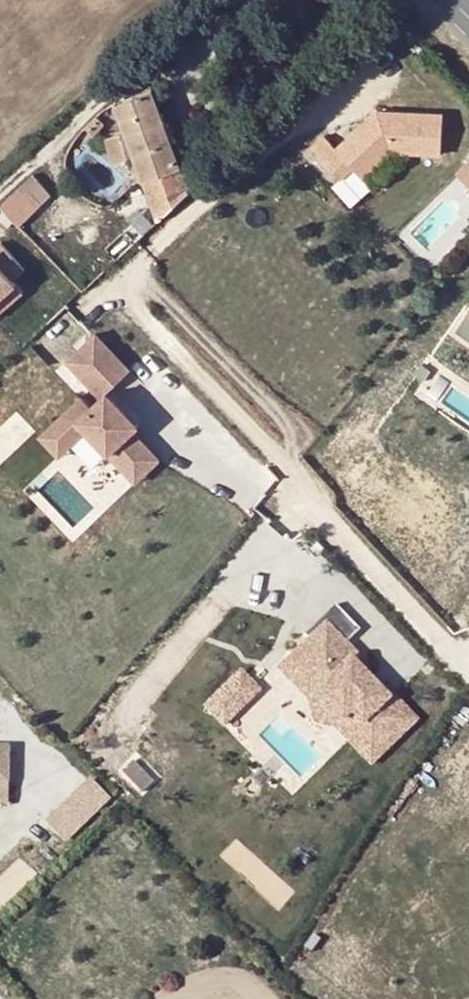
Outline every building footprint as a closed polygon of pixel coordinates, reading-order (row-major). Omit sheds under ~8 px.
[(130,97),(151,90),(148,81),(127,88),(130,97)] [(142,181),(180,168),(171,141),(165,143),(156,118),(162,116),(152,89),(151,90),(130,97),(113,103),(124,132),(132,156),(142,181)] [(326,134),(310,148),(342,185),(355,174),(364,182),(394,155),(441,158),(443,114),(376,111),(336,147),(326,134)] [(85,126),(90,132),(101,120),(95,114),(85,126)] [(165,143),(171,141),(162,116),(156,118),(165,143)] [(101,120),(90,132),(94,135),(105,124),(101,120)] [(111,163),(132,156),(124,132),(104,139),(111,163)] [(457,177),(468,189),(468,164),(457,177)] [(156,222),(199,182),(180,168),(142,181),(156,222)] [(0,205),(0,208),(17,225),(49,194),(31,176),(0,205)] [(0,242),(0,296),(15,282),(11,279),(24,267),(0,242)] [(15,282),(0,296),(0,312),(23,290),(15,282)] [(132,373),(97,333),(65,363),(99,400),(73,425),(63,415),(37,439),(58,463),(85,439),(135,490),(163,464),(135,433),(140,428),(108,394),(132,373)] [(360,632),(336,606),(303,637),(306,642),(276,672),(307,707),(311,737),(332,733),(371,771),(418,723),(358,663),(364,657),(348,643),(360,632)] [(221,726),(260,688),(239,667),(200,705),(221,726)] [(88,774),(43,819),(66,842),(111,797),(88,774)]
